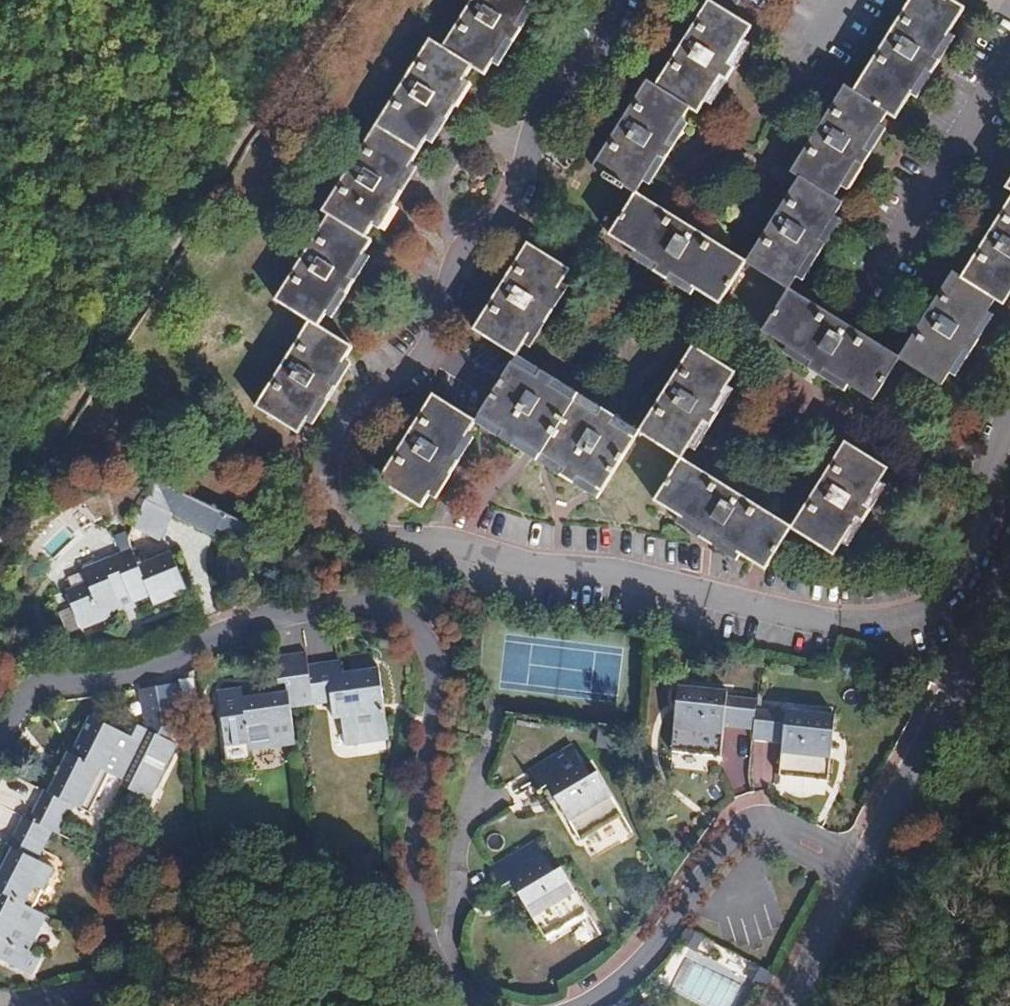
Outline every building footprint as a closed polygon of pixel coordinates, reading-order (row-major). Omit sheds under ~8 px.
[(447,52),(474,67),(487,75),(494,64),(501,68),(539,4),(532,1),(532,0),(477,0),(447,52)] [(888,108),(894,112),(910,87),(918,92),(952,34),(944,29),(960,3),(955,0),(909,0),(855,89),(888,108)] [(652,89),(690,112),(696,116),(703,105),(710,109),(750,44),(742,39),(749,28),(705,2),(652,89)] [(466,79),(474,67),(447,52),(430,41),(377,128),(421,154),(428,143),(434,147),(473,82),(466,79)] [(846,83),(838,97),(880,122),(888,108),(855,89),(846,83)] [(597,169),(641,196),(648,184),(652,186),(689,127),(683,124),(690,112),(652,89),(647,86),(597,169)] [(849,190),(887,127),(880,122),(838,97),(793,172),(802,177),(801,180),(834,200),(843,186),(849,190)] [(415,163),(421,154),(377,128),(327,210),(336,214),(334,217),(370,239),(378,225),(385,229),(421,167),(415,163)] [(801,180),(793,194),(834,217),(841,204),(834,200),(801,180)] [(839,221),(834,217),(793,194),(752,261),(793,285),(799,275),(805,278),(839,221)] [(699,294),(703,287),(727,247),(641,196),(618,235),(643,250),(638,258),(699,294)] [(1009,200),(964,276),(999,296),(1008,301),(1009,298),(1009,200)] [(377,242),(370,239),(334,217),(283,302),(303,314),(326,328),(333,317),(339,320),(377,257),(370,253),(377,242)] [(478,331),(520,357),(528,344),(535,348),(572,286),(566,282),(572,272),(528,246),(478,331)] [(752,261),(727,247),(703,287),(728,301),(752,261)] [(954,270),(946,283),(991,309),(999,296),(964,276),(954,270)] [(996,312),(991,309),(946,283),(904,353),(948,378),(955,368),(960,372),(996,312)] [(853,377),(866,385),(891,345),(793,285),(769,326),(794,341),(790,349),(849,384),(853,377)] [(346,340),(326,328),(303,314),(248,403),(293,430),(301,417),(306,421),(345,357),(339,353),(346,340)] [(904,353),(891,345),(866,385),(880,393),(904,353)] [(651,435),(691,459),(699,447),(704,450),(741,388),(736,385),(742,375),(702,350),(651,435)] [(479,423),(546,462),(586,396),(520,357),(479,423)] [(651,435),(586,396),(546,462),(611,501),(651,435)] [(471,438),(479,423),(437,399),(384,486),(427,511),(434,499),(441,503),(478,442),(471,438)] [(895,467),(852,441),(800,526),(843,552),(852,539),(857,542),(893,482),(888,479),(895,467)] [(750,551),(763,559),(788,518),(691,459),(666,502),(696,520),(692,526),(745,558),(750,551)] [(214,538),(217,531),(226,515),(158,479),(132,528),(160,542),(173,517),(214,538)] [(226,515),(217,531),(240,542),(248,526),(226,515)] [(800,526),(788,518),(763,559),(776,567),(800,526)] [(143,566),(137,551),(85,570),(90,582),(70,590),(76,609),(88,605),(96,627),(127,615),(125,612),(154,601),(157,607),(191,595),(175,554),(143,566)] [(61,611),(69,632),(82,628),(75,606),(61,611)] [(243,691),(221,693),(226,747),(248,746),(248,751),(276,748),(275,740),(295,738),(292,710),(317,707),(334,706),(335,722),(344,721),(347,747),(390,743),(383,672),(344,676),(342,664),(311,667),(310,656),(277,659),(279,686),(290,685),(291,694),(244,698),(243,691)] [(147,687),(152,715),(168,713),(170,723),(192,720),(185,683),(147,687)] [(724,689),(674,684),(667,749),(717,754),(720,724),(750,727),(749,736),(780,740),(776,772),(826,778),(833,712),(783,707),(783,711),(753,707),(754,697),(724,694),(724,689)] [(168,713),(152,715),(144,730),(177,748),(192,720),(170,723),(168,713)] [(133,723),(126,735),(96,719),(75,755),(72,753),(67,763),(60,776),(51,793),(48,791),(31,821),(27,818),(11,847),(16,850),(0,878),(0,937),(2,938),(0,941),(0,960),(33,978),(44,959),(30,951),(40,933),(28,927),(36,912),(57,873),(39,863),(56,834),(60,836),(76,807),(92,816),(114,777),(156,800),(183,751),(177,748),(144,730),(133,723)] [(534,789),(543,783),(576,838),(619,812),(593,770),(586,774),(567,743),(522,769),(534,789)] [(61,759),(53,772),(60,776),(67,763),(61,759)] [(550,869),(531,839),(486,866),(498,885),(508,879),(539,934),(582,909),(557,865),(550,869)] [(48,918),(36,912),(28,927),(40,933),(48,918)] [(683,958),(671,983),(677,987),(690,961),(683,958)]
